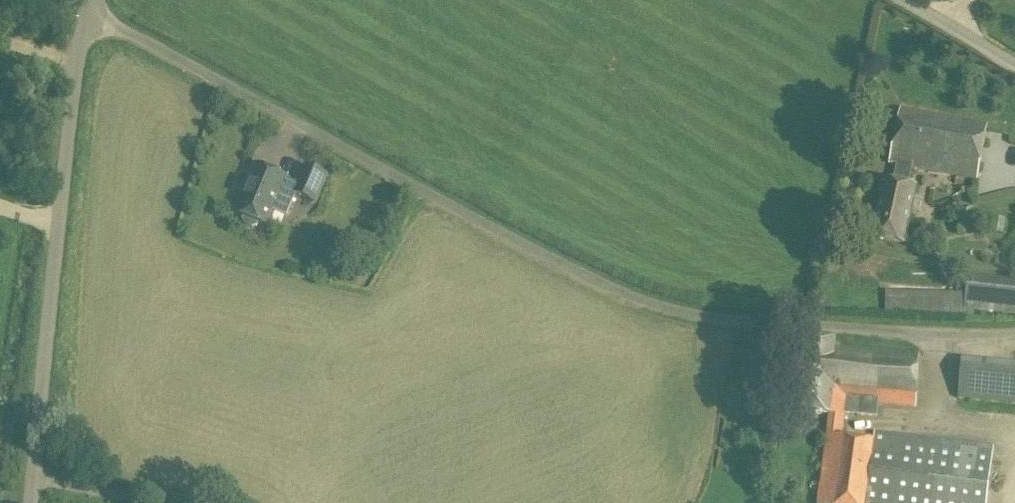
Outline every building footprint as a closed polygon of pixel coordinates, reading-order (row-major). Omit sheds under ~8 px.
[(977,180),(987,126),(900,110),(890,164),(977,180)] [(298,185),(287,180),(287,179),(256,165),(236,211),(245,215),(242,221),(245,226),(253,229),(258,227),(260,222),(267,225),(274,210),(286,215),(295,193),(315,202),(326,176),(305,167),(298,185)] [(904,244),(916,189),(884,182),(872,238),(904,244)] [(968,276),(966,296),(887,294),(886,314),(964,315),(965,312),(1014,315),(1014,282),(968,276)] [(920,356),(837,346),(837,341),(803,337),(795,411),(829,415),(818,502),(986,502),(993,448),(875,434),(874,442),(842,438),(845,414),(877,418),(879,404),(914,408),(920,356)] [(1007,386),(1014,386),(1014,369),(962,369),(962,398),(1007,398),(1007,386)]
